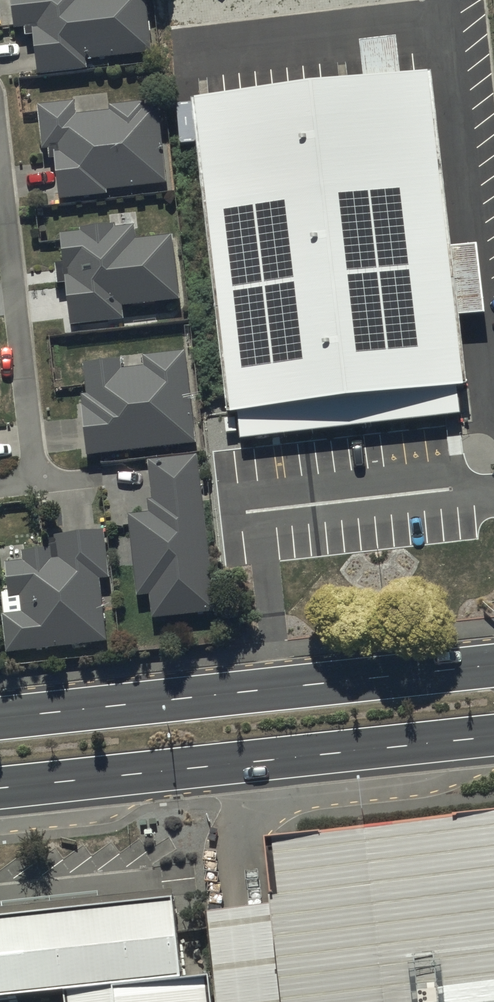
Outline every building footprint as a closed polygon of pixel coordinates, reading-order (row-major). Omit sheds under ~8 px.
[(154,55),(147,0),(13,0),(17,30),(26,29),(27,37),(35,36),(39,76),(89,70),(88,62),(154,55)] [(196,100),(232,416),(240,416),(243,441),(460,416),(458,391),(468,390),(459,315),(479,313),(484,312),(477,246),(471,246),(452,248),(432,73),(404,76),(399,40),(363,44),(367,80),(196,100)] [(56,160),(61,201),(109,195),(109,191),(167,185),(158,108),(147,109),(146,103),(111,107),(112,113),(78,116),(77,103),(39,107),(44,151),(50,151),(51,161),(56,160)] [(68,285),(73,326),(125,320),(124,308),(181,301),(174,237),(138,241),(136,227),(116,229),(116,225),(82,229),(82,233),(62,235),(66,264),(56,265),(59,286),(68,285)] [(82,396),(88,457),(198,445),(187,353),(145,358),(146,368),(123,370),(122,361),(85,365),(88,395),(82,396)] [(151,596),(154,619),(216,613),(199,457),(150,462),(154,500),(149,501),(150,515),(130,517),(139,598),(151,596)] [(5,615),(9,654),(108,643),(101,580),(111,579),(105,531),(56,537),(57,540),(44,542),(45,550),(25,552),(26,562),(7,564),(11,598),(21,597),(23,613),(5,615)] [(273,841),(279,903),(215,910),(224,1001),(493,1001),(493,819),(273,841)] [(213,980),(185,983),(176,904),(0,924),(0,1000),(68,992),(69,1001),(216,1001),(213,980)]
